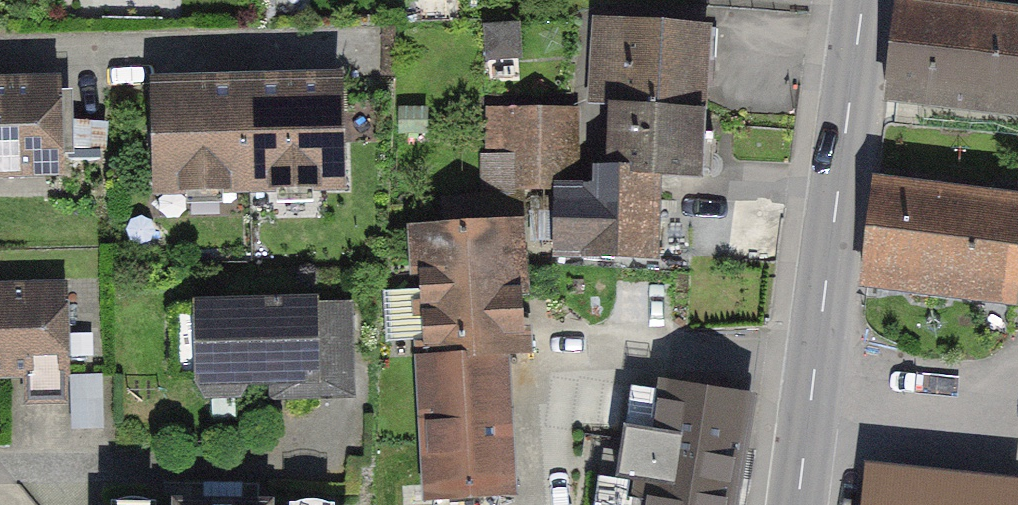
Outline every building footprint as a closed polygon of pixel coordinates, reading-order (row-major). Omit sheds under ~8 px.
[(917,0),(916,0),(906,97),(1017,109),(1017,11),(917,0)] [(719,29),(604,19),(598,93),(613,94),(612,104),(700,111),(705,57),(716,58),(719,29)] [(246,84),(249,183),(339,181),(336,81),(246,84)] [(0,86),(0,167),(59,165),(57,84),(0,86)] [(159,185),(249,183),(246,84),(157,86),(159,185)] [(699,131),(700,111),(612,104),(609,170),(600,170),(600,190),(655,192),(655,174),(711,175),(713,132),(699,131)] [(575,111),(489,111),(488,148),(483,149),(482,196),(504,195),(505,186),(559,189),(575,189),(575,111)] [(575,189),(559,189),(556,251),(652,255),(655,192),(600,190),(575,189)] [(892,190),(884,283),(1017,294),(1017,201),(892,190)] [(446,225),(418,229),(424,356),(498,352),(499,352),(521,350),(510,197),(445,201),(446,225)] [(0,290),(0,370),(27,370),(28,400),(66,399),(63,288),(0,290)] [(363,301),(207,308),(211,400),(367,393),(363,301)] [(506,486),(498,352),(424,356),(432,491),(506,486)] [(101,376),(69,377),(71,425),(103,424),(101,376)] [(746,398),(668,386),(661,430),(623,423),(614,475),(635,479),(631,504),(729,504),(746,398)] [(1013,479),(875,466),(872,504),(1010,504),(1013,479)]
